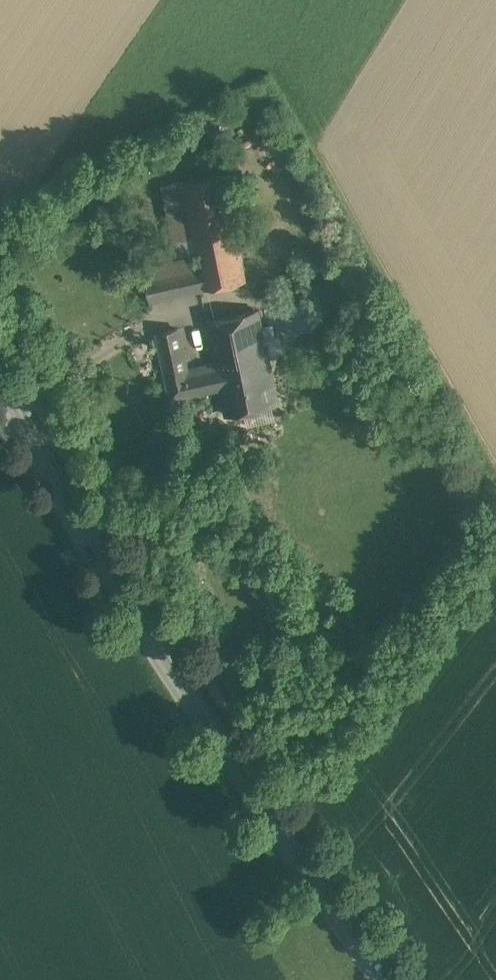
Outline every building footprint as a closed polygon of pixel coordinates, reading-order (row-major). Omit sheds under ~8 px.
[(239,211),(231,171),(223,173),(232,212),(239,211)] [(223,173),(183,181),(197,250),(198,255),(205,289),(246,280),(232,212),(223,173)] [(183,181),(160,186),(175,254),(197,250),(183,181)] [(198,255),(144,266),(151,300),(205,289),(198,255)] [(256,311),(208,320),(216,363),(219,378),(238,374),(237,367),(265,361),(266,362),(287,358),(284,342),(262,346),(256,311)] [(185,370),(177,329),(157,333),(171,398),(221,388),(219,378),(216,363),(185,370)] [(265,361),(237,367),(238,374),(219,378),(221,388),(226,415),(274,406),(266,362),(265,361)]
